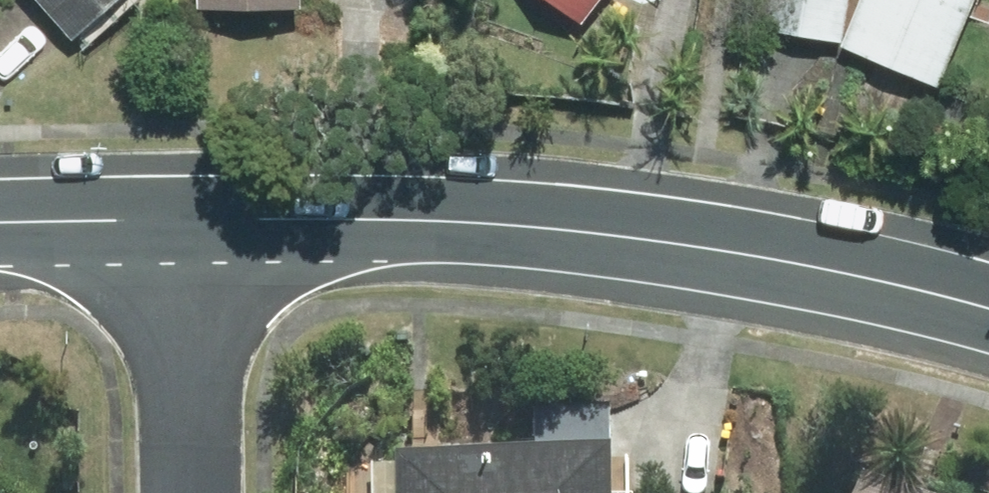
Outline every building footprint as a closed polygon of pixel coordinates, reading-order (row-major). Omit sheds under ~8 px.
[(85,48),(139,0),(43,0),(85,48)] [(209,4),(317,10),(317,0),(209,0),(209,4)] [(589,36),(617,0),(541,0),(589,36)] [(771,28),(856,40),(861,0),(775,0),(771,28)] [(988,18),(988,0),(878,0),(856,48),(954,94),(988,18)] [(395,492),(609,492),(610,457),(462,453),(462,468),(396,467),(395,492)] [(852,492),(910,492),(860,473),(852,492)]
